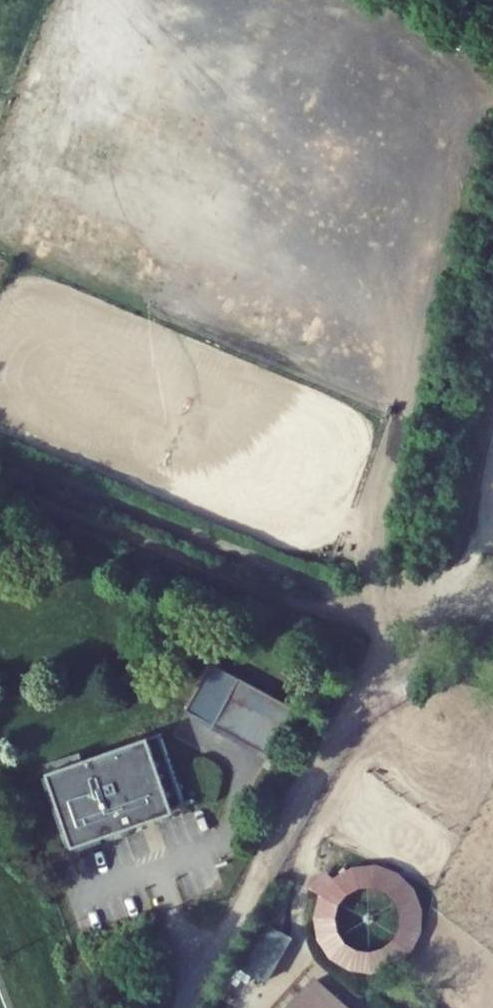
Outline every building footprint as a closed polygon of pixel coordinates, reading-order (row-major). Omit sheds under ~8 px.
[(283,729),(229,698),(213,725),(267,756),(283,729)] [(160,722),(55,761),(82,831),(174,797),(186,793),(160,722)] [(267,756),(213,725),(211,729),(265,760),(267,756)] [(82,831),(55,761),(48,764),(76,838),(176,801),(174,797),(82,831)] [(319,889),(325,893),(321,913),(325,934),(338,950),(356,961),(376,963),(396,956),(412,942),(420,923),(420,903),(411,884),(396,870),(376,863),(356,866),(337,876),(331,871),(319,889)] [(234,960),(266,977),(290,932),(257,915),(234,960)] [(283,1007),(348,1007),(312,976),(283,1007)]
